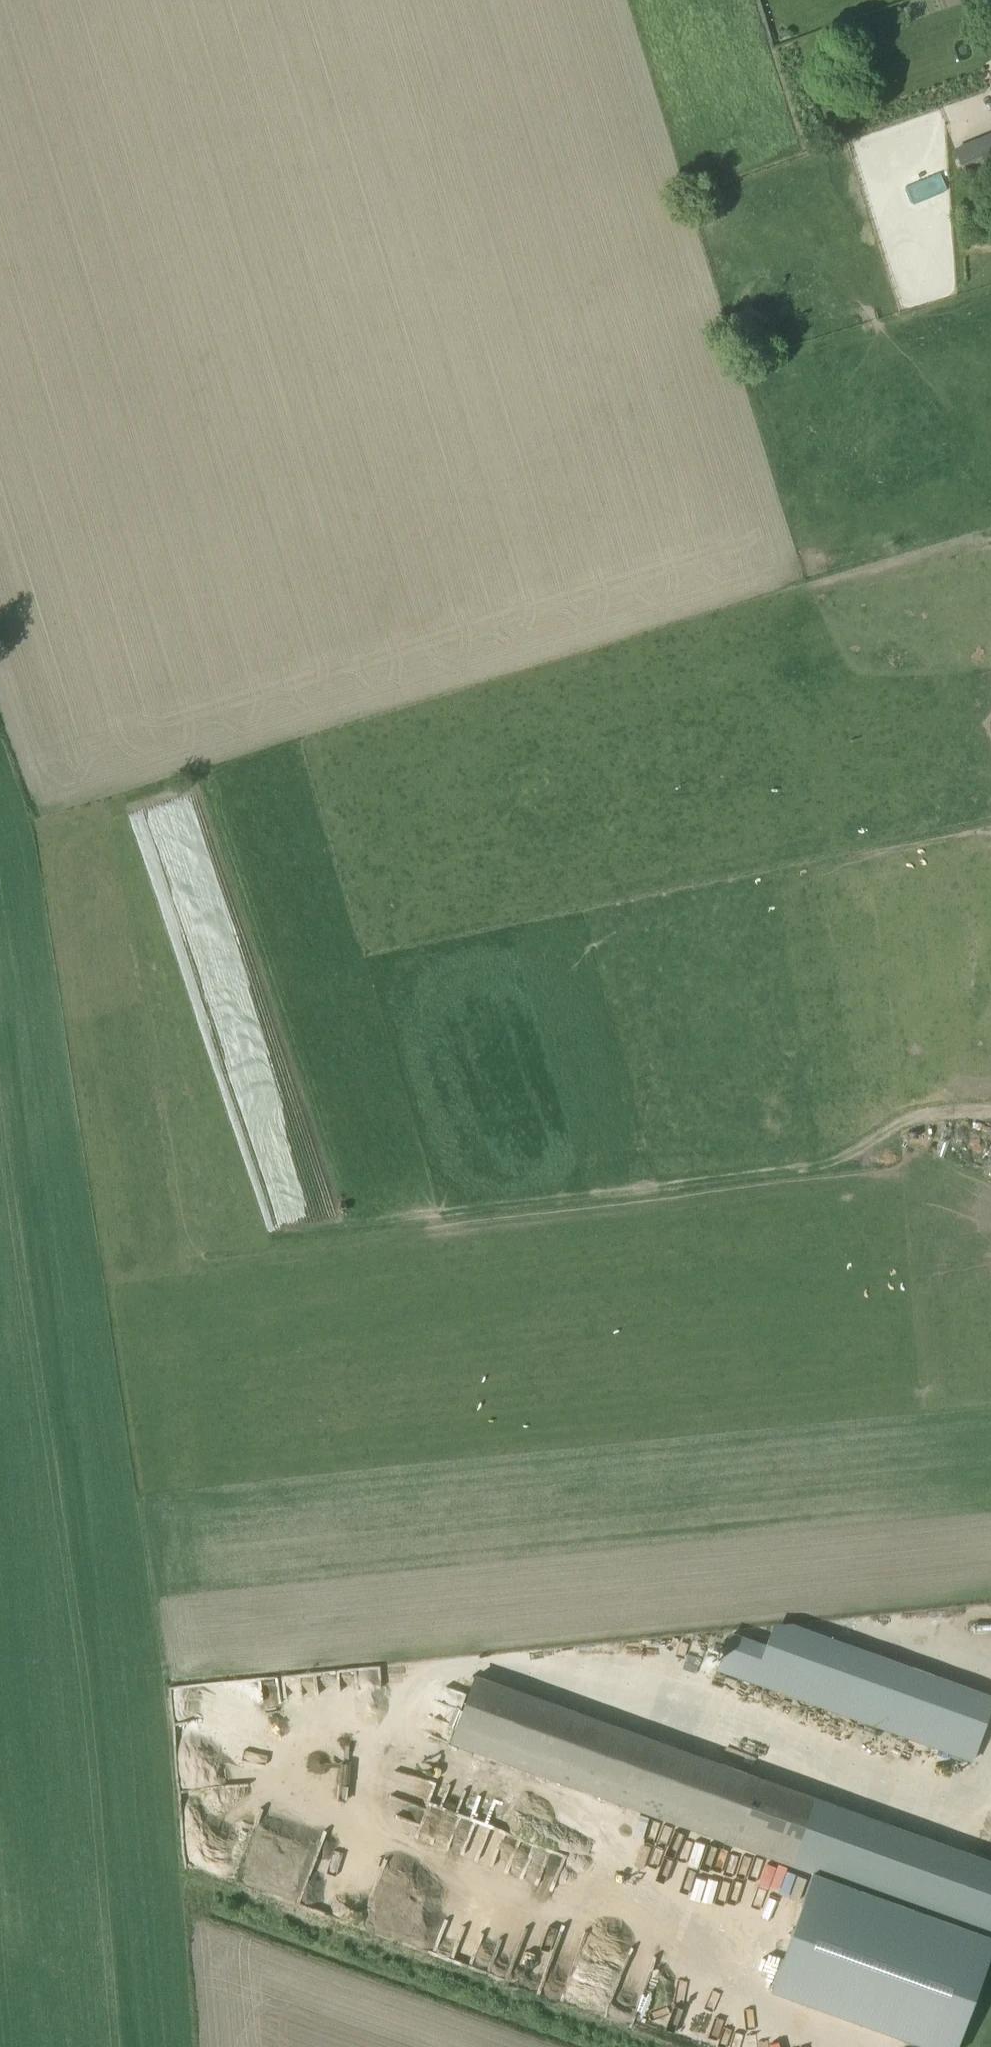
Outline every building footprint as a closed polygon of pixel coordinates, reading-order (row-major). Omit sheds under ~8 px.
[(973,11),(990,5),(990,0),(970,0),(973,11)] [(990,169),(990,132),(953,148),(966,179),(990,169)] [(709,1670),(972,1756),(990,1698),(990,1690),(765,1616),(758,1639),(724,1627),(709,1670)] [(476,1677),(452,1741),(745,1846),(813,1870),(784,1949),(770,1989),(933,2046),(956,2046),(990,1951),(990,1862),(476,1677)] [(473,1805),(474,1792),(450,1789),(448,1802),(473,1805)]
